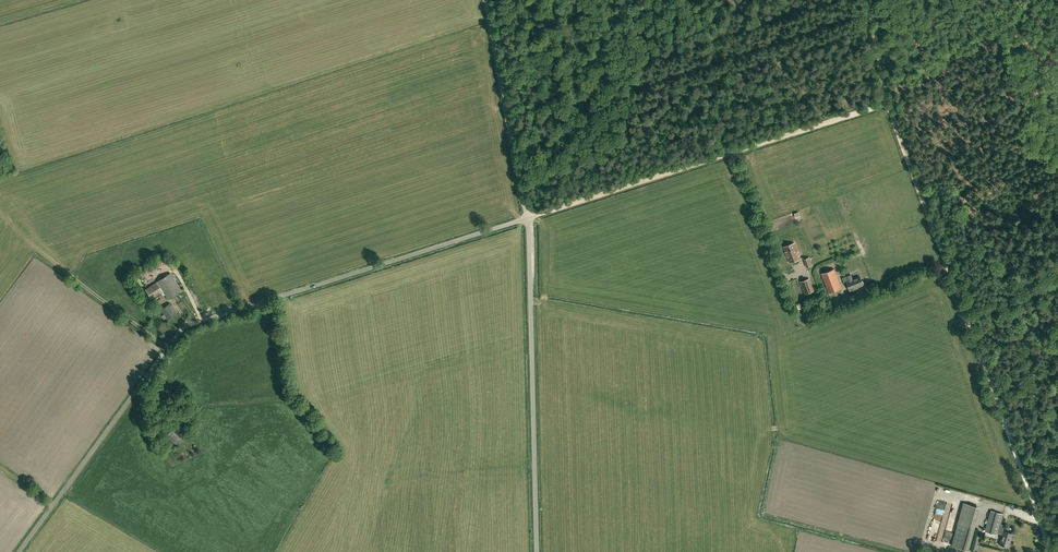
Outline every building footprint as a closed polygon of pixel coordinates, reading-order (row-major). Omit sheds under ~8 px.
[(790,262),(797,260),(800,258),(794,243),(784,246),(790,262)] [(805,259),(809,267),(815,265),(811,257),(805,259)] [(834,268),(821,273),(829,293),(842,288),(834,268)] [(157,282),(145,289),(152,300),(162,294),(164,293),(165,294),(168,300),(182,290),(171,273),(157,282)] [(862,281),(860,276),(853,279),(851,274),(842,278),(844,283),(846,282),(849,292),(859,288),(859,287),(864,285),(863,284),(864,284),(863,281),(862,281)] [(813,291),(809,279),(800,282),(804,294),(813,291)] [(152,300),(146,304),(148,308),(149,308),(158,302),(160,305),(166,301),(163,296),(162,294),(152,300)] [(161,309),(168,319),(176,313),(175,311),(176,310),(172,304),(171,305),(170,303),(161,309)] [(181,412),(189,422),(195,417),(191,411),(196,408),(194,404),(181,412)] [(170,416),(179,413),(177,408),(168,411),(170,416)] [(156,421),(152,422),(156,434),(160,433),(156,421)] [(176,445),(185,437),(175,426),(166,435),(176,445)] [(998,533),(1002,534),(1000,545),(1009,547),(1013,533),(1003,531),(1004,530),(1003,530),(1004,525),(1000,524),(1003,514),(991,510),(985,531),(997,535),(998,533)] [(971,522),(959,519),(957,524),(970,527),(971,522)]
